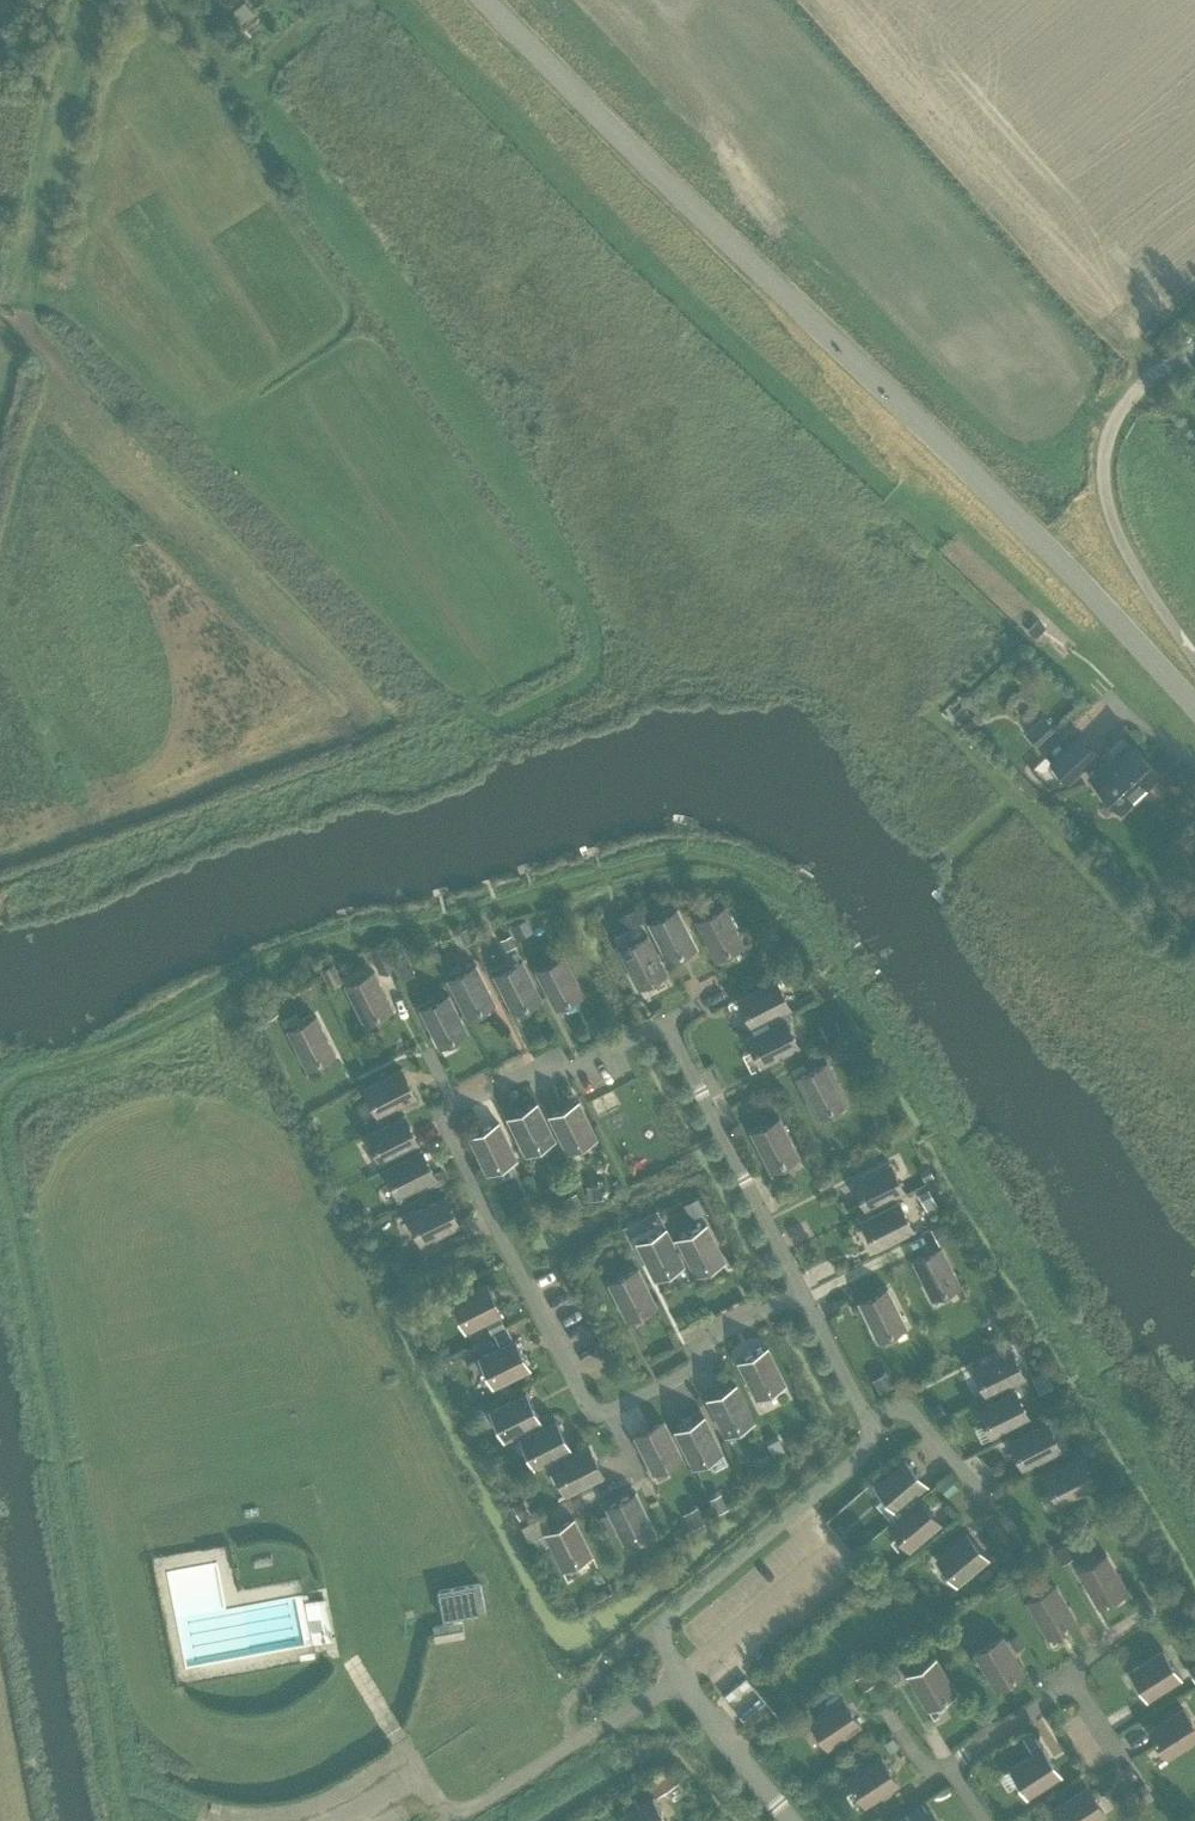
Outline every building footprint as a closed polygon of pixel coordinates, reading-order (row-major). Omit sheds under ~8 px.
[(1039,722),(1055,739),(1072,723),(1056,706),(1039,722)] [(1052,763),(1068,780),(1097,753),(1081,736),(1052,763)] [(1161,774),(1134,745),(1110,768),(1105,763),(1091,776),(1123,810),(1161,774)] [(696,920),(697,922),(716,960),(746,945),(726,905),(696,920)] [(636,906),(623,912),(629,924),(642,918),(636,906)] [(679,908),(649,924),(670,963),(699,947),(679,908)] [(527,916),(511,924),(516,933),(532,925),(527,916)] [(466,931),(458,934),(463,947),(471,944),(466,931)] [(511,932),(502,937),(507,947),(515,943),(511,932)] [(649,935),(620,950),(641,989),(669,973),(649,935)] [(566,956),(537,971),(557,1011),(587,996),(566,956)] [(525,960),(496,975),(514,1010),(543,996),(525,960)] [(334,961),(324,966),(332,984),(342,980),(334,961)] [(411,964),(400,969),(405,979),(416,973),(411,964)] [(469,1019),(498,1004),(478,964),(448,979),(469,1019)] [(377,972),(347,987),(366,1025),(396,1010),(377,972)] [(778,980),(738,999),(752,1028),(792,1010),(778,980)] [(452,995),(422,1010),(441,1049),(471,1034),(452,995)] [(271,997),(258,1003),(264,1017),(277,1011),(271,997)] [(792,1015),(747,1037),(762,1067),(806,1045),(792,1015)] [(318,1017),(288,1031),(307,1070),(337,1055),(318,1017)] [(836,1018),(823,1024),(829,1037),(842,1031),(836,1018)] [(844,1034),(826,1042),(832,1054),(849,1046),(844,1034)] [(799,1077),(814,1105),(820,1117),(850,1102),(830,1062),(799,1077)] [(365,1087),(374,1105),(379,1117),(420,1097),(405,1067),(365,1087)] [(613,1108),(635,1100),(629,1084),(607,1092),(613,1108)] [(579,1100),(551,1114),(568,1150),(597,1136),(579,1100)] [(555,1137),(539,1105),(537,1102),(508,1117),(526,1152),(555,1137)] [(407,1114),(367,1133),(382,1163),(421,1144),(407,1114)] [(781,1117),(751,1131),(770,1171),(800,1156),(781,1117)] [(499,1121),(470,1136),(487,1171),(516,1157),(499,1121)] [(447,1181),(441,1170),(436,1172),(423,1148),(385,1167),(400,1197),(429,1183),(432,1188),(447,1181)] [(893,1162),(853,1181),(867,1211),(907,1192),(893,1162)] [(601,1182),(588,1184),(590,1197),(603,1195),(601,1182)] [(929,1186),(920,1191),(928,1206),(937,1201),(929,1186)] [(447,1194),(408,1213),(422,1244),(462,1224),(447,1194)] [(698,1195),(686,1202),(691,1211),(703,1205),(698,1195)] [(901,1200),(861,1219),(876,1250),(916,1231),(901,1200)] [(363,1208),(357,1211),(362,1222),(373,1217),(370,1210),(363,1208)] [(657,1208),(647,1213),(650,1218),(657,1221),(662,1218),(657,1208)] [(949,1218),(935,1225),(943,1240),(956,1233),(949,1218)] [(708,1226),(679,1240),(697,1275),(726,1261),(708,1226)] [(667,1230),(638,1244),(656,1279),(685,1265),(667,1230)] [(942,1245),(912,1261),(932,1300),(962,1284),(942,1245)] [(640,1271),(611,1286),(628,1320),(658,1305),(640,1271)] [(486,1322),(500,1314),(504,1313),(489,1283),(454,1300),(469,1330),(486,1322)] [(889,1287),(859,1301),(878,1341),(908,1326),(889,1287)] [(501,1316),(490,1322),(494,1330),(505,1325),(501,1316)] [(514,1325),(518,1339),(533,1335),(528,1320),(514,1325)] [(507,1327),(496,1333),(501,1343),(513,1337),(507,1327)] [(517,1338),(515,1339),(501,1346),(482,1356),(497,1386),(532,1368),(517,1338)] [(768,1346),(739,1361),(756,1396),(786,1381),(768,1346)] [(1013,1346),(974,1366),(990,1396),(1029,1377),(1013,1346)] [(1044,1369),(1032,1376),(1041,1393),(1053,1386),(1044,1369)] [(887,1371),(875,1377),(881,1389),(893,1383),(887,1371)] [(738,1383),(707,1399),(725,1433),(755,1418),(738,1383)] [(1019,1387),(979,1407),(994,1437),(1034,1417),(1019,1387)] [(527,1392),(492,1410),(507,1439),(543,1421),(527,1392)] [(940,1404),(932,1410),(937,1416),(945,1410),(940,1404)] [(705,1415),(675,1430),(693,1466),(723,1451),(705,1415)] [(557,1419),(522,1437),(537,1467),(572,1449),(557,1419)] [(652,1470),(683,1455),(666,1419),(634,1435),(652,1470)] [(1051,1420),(1011,1438),(1026,1468),(1065,1450),(1051,1420)] [(780,1438),(771,1442),(776,1453),(785,1448),(780,1438)] [(590,1446),(555,1464),(570,1493),(605,1476),(590,1446)] [(768,1451),(761,1455),(765,1464),(773,1460),(768,1451)] [(1086,1455),(1046,1475),(1061,1504),(1101,1485),(1086,1455)] [(898,1510),(916,1494),(927,1484),(906,1460),(877,1485),(898,1510)] [(608,1537),(619,1531),(625,1542),(654,1527),(636,1492),(607,1507),(609,1512),(597,1518),(608,1537)] [(723,1494),(713,1499),(719,1510),(728,1505),(723,1494)] [(524,1499),(514,1503),(520,1514),(530,1509),(524,1499)] [(921,1499),(891,1525),(912,1549),(942,1523),(921,1499)] [(697,1507),(686,1513),(692,1525),(703,1519),(697,1507)] [(575,1517),(546,1532),(563,1568),(593,1553),(575,1517)] [(968,1533),(939,1558),(960,1583),(989,1558),(968,1533)] [(1066,1542),(1056,1548),(1063,1561),(1073,1556),(1066,1542)] [(1114,1598),(1112,1594),(1126,1586),(1107,1554),(1079,1571),(1099,1606),(1114,1598)] [(1012,1578),(1000,1585),(1006,1595),(1018,1588),(1012,1578)] [(482,1583),(439,1589),(445,1619),(487,1611),(482,1583)] [(1062,1629),(1077,1621),(1056,1585),(1028,1602),(1046,1633),(1060,1625),(1062,1629)] [(437,1641),(466,1636),(463,1620),(434,1625),(437,1641)] [(1019,1632),(1010,1637),(1017,1648),(1025,1643),(1019,1632)] [(1008,1676),(1010,1680),(1025,1672),(1004,1636),(975,1653),(994,1684),(1008,1676)] [(1142,1683),(1138,1685),(1148,1700),(1182,1677),(1165,1649),(1134,1669),(1142,1683)] [(940,1698),(943,1702),(957,1693),(937,1657),(908,1674),(926,1706),(940,1698)] [(897,1669),(889,1673),(894,1681),(901,1677),(897,1669)] [(868,1670),(857,1676),(863,1686),(873,1680),(868,1670)] [(751,1708),(768,1696),(760,1684),(743,1696),(751,1708)] [(810,1720),(819,1734),(823,1732),(832,1745),(862,1725),(844,1697),(810,1720)] [(1163,1741),(1171,1755),(1194,1740),(1194,1724),(1184,1707),(1150,1730),(1159,1744),(1163,1741)] [(1033,1732),(1023,1738),(1033,1753),(1043,1746),(1033,1732)] [(894,1736),(886,1741),(892,1749),(899,1744),(894,1736)] [(1044,1747),(1043,1747),(1014,1766),(1022,1780),(1018,1782),(1028,1797),(1062,1775),(1044,1747)] [(857,1792),(861,1790),(869,1803),(900,1783),(882,1755),(848,1778),(857,1792)] [(670,1768),(652,1780),(659,1792),(677,1780),(670,1768)] [(1144,1782),(1136,1788),(1145,1801),(1153,1796),(1144,1782)] [(1067,1820),(1096,1820),(1106,1814),(1088,1786),(1054,1809),(1062,1820),(1067,1820)] [(654,1797),(619,1819),(621,1820),(670,1820),(654,1797)] [(901,1816),(904,1820),(939,1820),(931,1808),(928,1810),(923,1802),(901,1816)]
